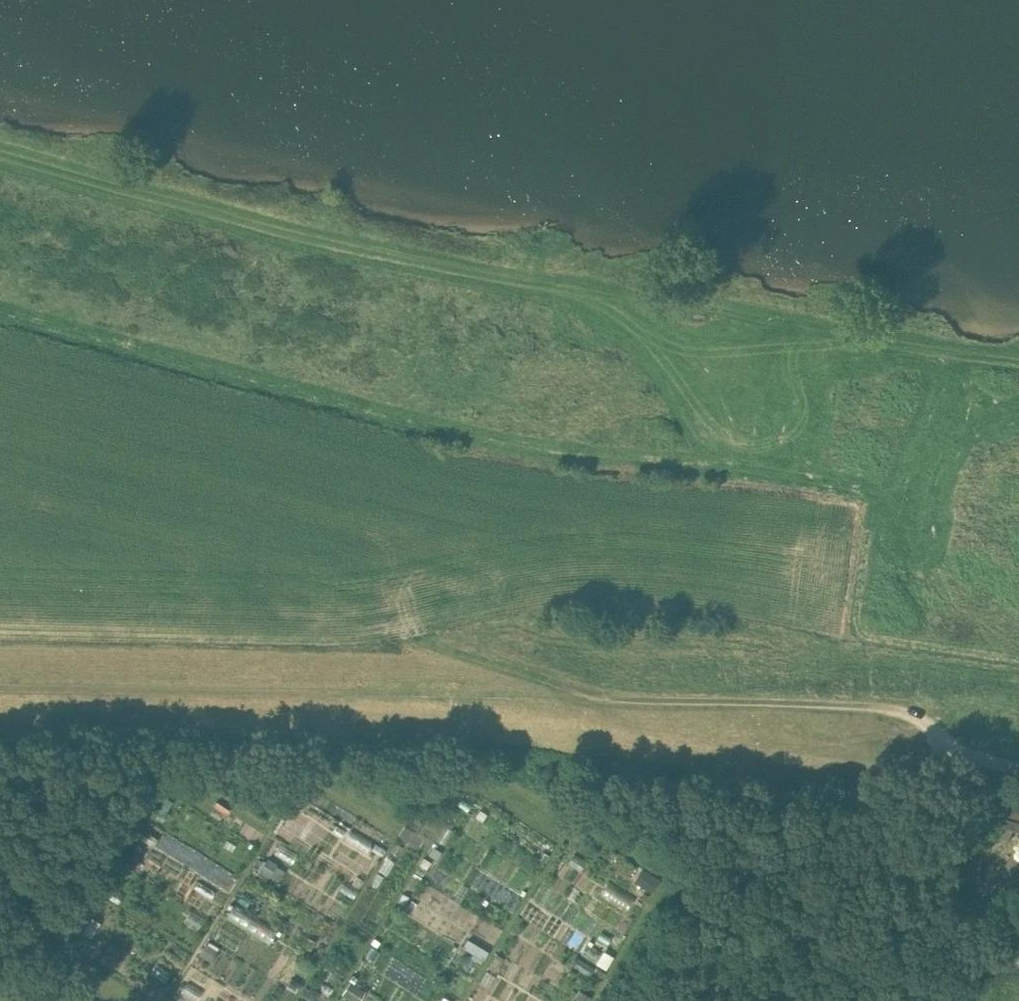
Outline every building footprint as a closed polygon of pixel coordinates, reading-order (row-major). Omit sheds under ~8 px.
[(1007,812),(1003,824),(1018,829),(1018,816),(1007,812)] [(268,857),(261,870),(281,880),(287,867),(268,857)] [(344,993),(358,1000),(359,1000),(367,987),(352,978),(344,993)]
